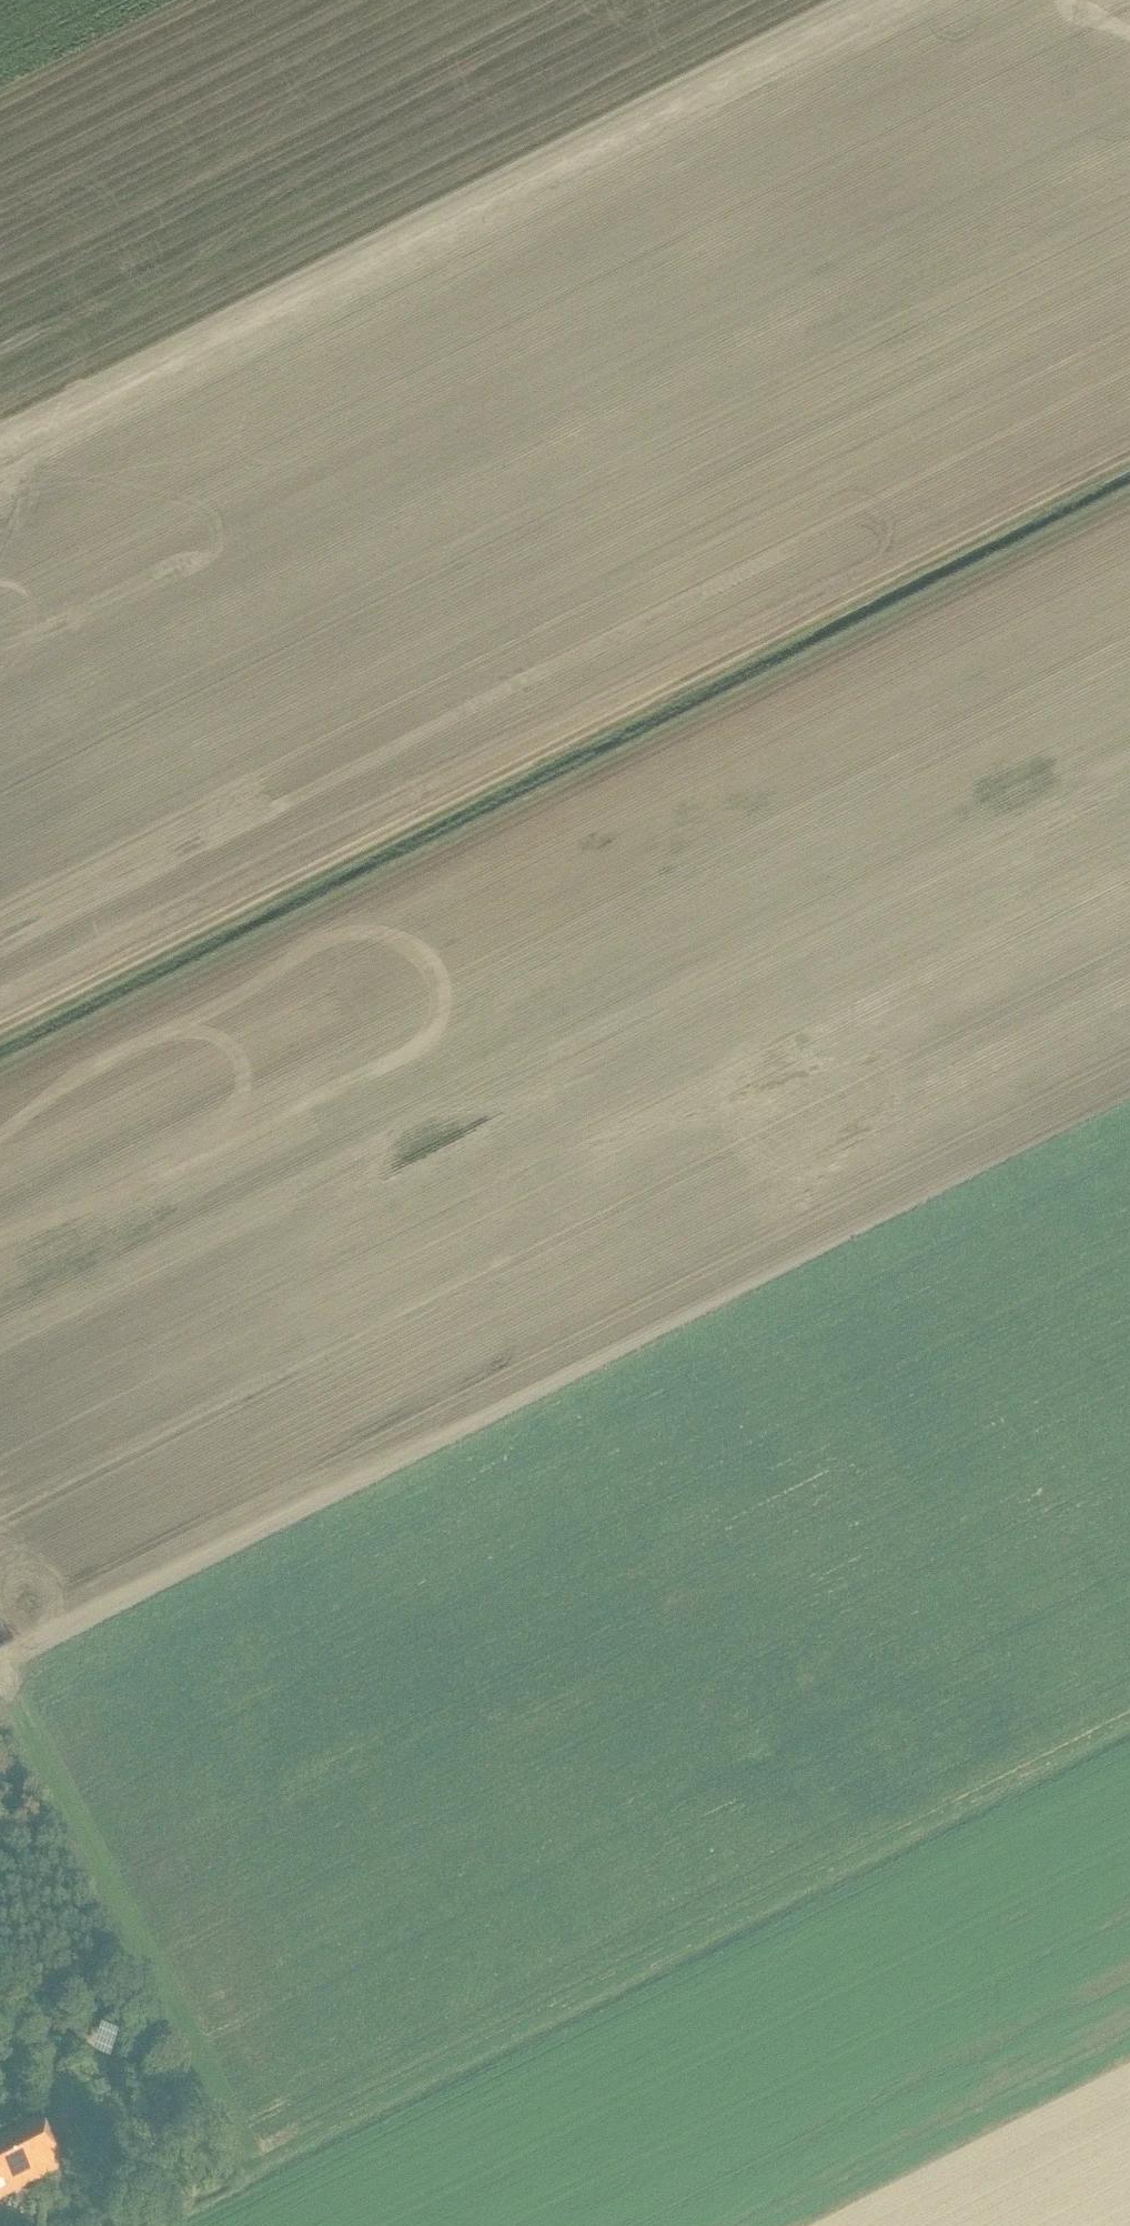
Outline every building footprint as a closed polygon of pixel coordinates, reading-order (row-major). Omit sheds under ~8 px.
[(120,2038),(111,2018),(109,2012),(63,2036),(75,2060),(120,2038)] [(67,2166),(43,2119),(0,2141),(0,2200),(67,2166)]
